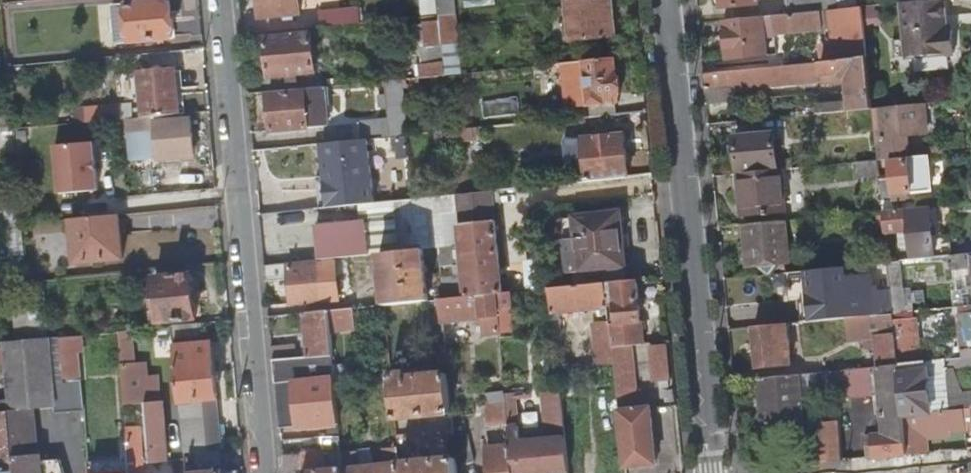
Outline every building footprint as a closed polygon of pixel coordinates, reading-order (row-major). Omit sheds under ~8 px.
[(168,0),(112,6),(115,44),(172,38),(168,0)] [(263,19),(302,15),(301,0),(261,0),(263,19)] [(454,0),(438,0),(440,17),(440,22),(445,77),(461,75),(454,0)] [(565,3),(569,44),(613,40),(609,0),(601,0),(565,3)] [(720,9),(758,5),(757,0),(719,0),(720,9)] [(836,11),(835,0),(786,0),(787,16),(818,13),(831,12),(836,11)] [(946,33),(943,0),(925,2),(902,5),(908,61),(956,56),(954,33),(946,33)] [(867,59),(862,8),(836,11),(831,12),(833,28),(850,26),(852,44),(837,46),(837,43),(820,44),(822,63),(867,59)] [(322,28),(347,26),(346,12),(321,14),(322,28)] [(820,29),(818,13),(787,16),(772,17),(774,35),(820,29)] [(766,57),(762,18),(722,22),(726,62),(766,57)] [(445,77),(440,22),(426,24),(428,47),(423,48),(424,66),(420,66),(421,79),(445,77)] [(313,34),(268,38),(272,77),(317,73),(313,34)] [(822,63),(819,63),(821,83),(846,81),(848,102),(816,105),(818,115),(847,112),(873,110),(867,59),(822,63)] [(615,76),(613,61),(563,66),(567,110),(587,108),(588,119),(616,116),(615,105),(618,105),(617,95),(620,95),(618,76),(615,76)] [(703,74),(704,90),(728,87),(745,91),(758,89),(814,84),(812,64),(703,74)] [(171,115),(182,114),(177,68),(138,72),(142,109),(131,110),(131,103),(57,111),(58,125),(127,119),(171,115)] [(408,136),(402,80),(385,82),(389,121),(391,138),(406,136),(407,136),(408,136)] [(324,87),(305,89),(306,91),(269,95),(273,131),(328,126),(324,87)] [(759,101),(758,89),(745,91),(728,87),(704,90),(706,106),(759,101)] [(917,106),(902,107),(905,135),(913,134),(913,128),(919,128),(917,106)] [(905,135),(902,107),(880,109),(884,143),(884,150),(906,148),(905,135)] [(880,109),(873,110),(874,120),(876,144),(884,143),(880,109)] [(873,110),(847,112),(848,122),(874,120),(873,110)] [(156,129),(157,141),(159,159),(193,156),(191,120),(172,121),(171,115),(127,119),(129,132),(156,129)] [(391,138),(389,121),(359,124),(360,141),(367,140),(391,138)] [(17,167),(30,166),(26,128),(13,129),(16,158),(17,167)] [(13,129),(2,130),(5,159),(16,158),(13,129)] [(473,139),(472,130),(449,132),(450,142),(473,139)] [(772,134),(735,138),(737,172),(776,168),(772,134)] [(574,185),(627,180),(622,136),(581,141),(584,164),(573,165),(574,185)] [(101,192),(100,140),(58,141),(59,192),(101,192)] [(374,204),(367,140),(360,141),(322,144),(328,209),(374,204)] [(159,159),(157,141),(137,143),(138,161),(159,159)] [(927,157),(887,161),(891,202),(909,200),(908,193),(930,191),(927,157)] [(856,179),(879,177),(878,162),(855,164),(856,179)] [(779,171),(738,175),(742,217),(783,213),(779,171)] [(219,207),(217,187),(143,194),(144,214),(219,207)] [(462,248),(465,277),(442,281),(444,301),(495,296),(502,295),(492,193),(456,197),(462,248)] [(883,213),(885,234),(910,232),(913,262),(934,260),(930,214),(939,213),(939,208),(883,213)] [(20,211),(7,212),(9,257),(24,256),(22,226),(20,211)] [(618,214),(574,218),(580,272),(624,267),(618,214)] [(120,219),(119,216),(72,221),(76,263),(122,260),(120,236),(124,235),(127,230),(126,221),(123,218),(120,219)] [(322,259),(374,252),(370,216),(317,223),(322,259)] [(788,264),(784,222),(743,226),(746,268),(788,264)] [(427,302),(422,252),(380,256),(385,306),(427,302)] [(953,258),(954,270),(970,268),(970,256),(953,258)] [(264,267),(265,282),(289,280),(291,304),(339,300),(335,260),(264,267)] [(888,264),(891,301),(893,315),(904,314),(900,263),(888,264)] [(192,275),(154,277),(159,321),(196,318),(192,275)] [(893,315),(891,301),(872,303),(870,276),(845,278),(848,319),(893,315)] [(645,300),(643,281),(606,285),(609,311),(610,326),(613,350),(636,348),(647,347),(645,327),(647,327),(643,300),(645,300)] [(551,290),(553,316),(609,311),(606,285),(551,290)] [(513,318),(510,294),(502,295),(495,296),(498,320),(513,318)] [(484,330),(486,344),(486,346),(500,345),(498,320),(495,296),(444,301),(439,301),(443,335),(475,331),(484,330)] [(355,330),(353,309),(328,312),(330,332),(355,330)] [(304,314),(308,356),(332,353),(330,332),(328,312),(304,314)] [(898,366),(895,338),(893,315),(848,319),(850,336),(865,335),(875,326),(884,326),(884,333),(889,333),(890,338),(876,340),(877,350),(879,368),(898,366)] [(787,342),(786,325),(752,328),(756,369),(777,367),(775,343),(787,342)] [(604,364),(615,363),(613,350),(610,326),(594,328),(597,351),(602,351),(604,364)] [(865,335),(850,336),(850,342),(864,341),(876,340),(890,338),(889,333),(884,333),(884,326),(875,326),(865,335)] [(478,345),(486,344),(484,330),(475,331),(478,345)] [(908,337),(895,338),(898,366),(911,365),(908,337)] [(37,409),(55,408),(56,408),(54,382),(63,381),(59,338),(32,341),(3,343),(9,411),(37,408),(37,409)] [(876,340),(864,341),(865,351),(877,350),(876,340)] [(787,342),(775,343),(777,367),(790,366),(787,342)] [(294,343),(271,346),(272,360),(295,357),(294,343)] [(210,345),(174,348),(183,453),(221,450),(210,345)] [(670,391),(664,346),(650,348),(653,385),(660,385),(662,393),(670,391)] [(615,363),(621,412),(652,409),(650,390),(640,391),(636,348),(613,350),(615,363)] [(272,360),(278,429),(299,426),(300,431),(329,428),(331,437),(339,436),(332,353),(308,356),(295,357),(272,360)] [(911,365),(898,366),(903,415),(931,413),(927,376),(944,374),(944,371),(967,369),(966,360),(911,365)] [(833,372),(836,395),(879,391),(883,432),(865,434),(868,461),(907,457),(903,415),(898,366),(879,368),(833,372)] [(389,377),(394,422),(451,416),(448,383),(415,386),(413,374),(389,377)] [(794,376),(757,380),(762,427),(803,423),(799,376),(794,376)] [(56,408),(55,408),(56,415),(84,413),(82,379),(63,381),(54,382),(56,408)] [(144,405),(148,405),(146,388),(123,389),(124,406),(144,405)] [(491,472),(513,472),(506,395),(505,391),(486,394),(490,431),(487,431),(491,472)] [(513,472),(569,472),(561,397),(544,399),(549,440),(522,443),(517,394),(506,395),(513,472)] [(161,404),(148,405),(144,405),(149,464),(166,463),(161,404)] [(63,460),(43,462),(42,454),(40,455),(37,409),(37,408),(9,411),(10,419),(10,422),(11,433),(14,472),(66,472),(63,460)] [(621,412),(627,472),(634,472),(662,470),(656,409),(652,409),(621,412)] [(908,467),(929,465),(926,454),(924,437),(965,433),(963,410),(931,413),(903,415),(907,457),(908,467)] [(820,423),(824,465),(843,463),(839,429),(838,421),(820,423)] [(10,422),(0,423),(0,472),(14,472),(10,422)] [(139,428),(126,429),(129,472),(142,472),(139,428)] [(848,428),(839,429),(843,463),(851,462),(848,428)] [(341,455),(339,436),(331,437),(323,438),(324,452),(281,457),(282,472),(343,472),(341,455)] [(468,437),(455,440),(462,467),(474,464),(468,437)] [(398,466),(396,449),(387,450),(389,466),(357,469),(355,454),(341,455),(343,472),(399,472),(398,466)] [(399,472),(457,472),(456,460),(398,466),(399,472)]
